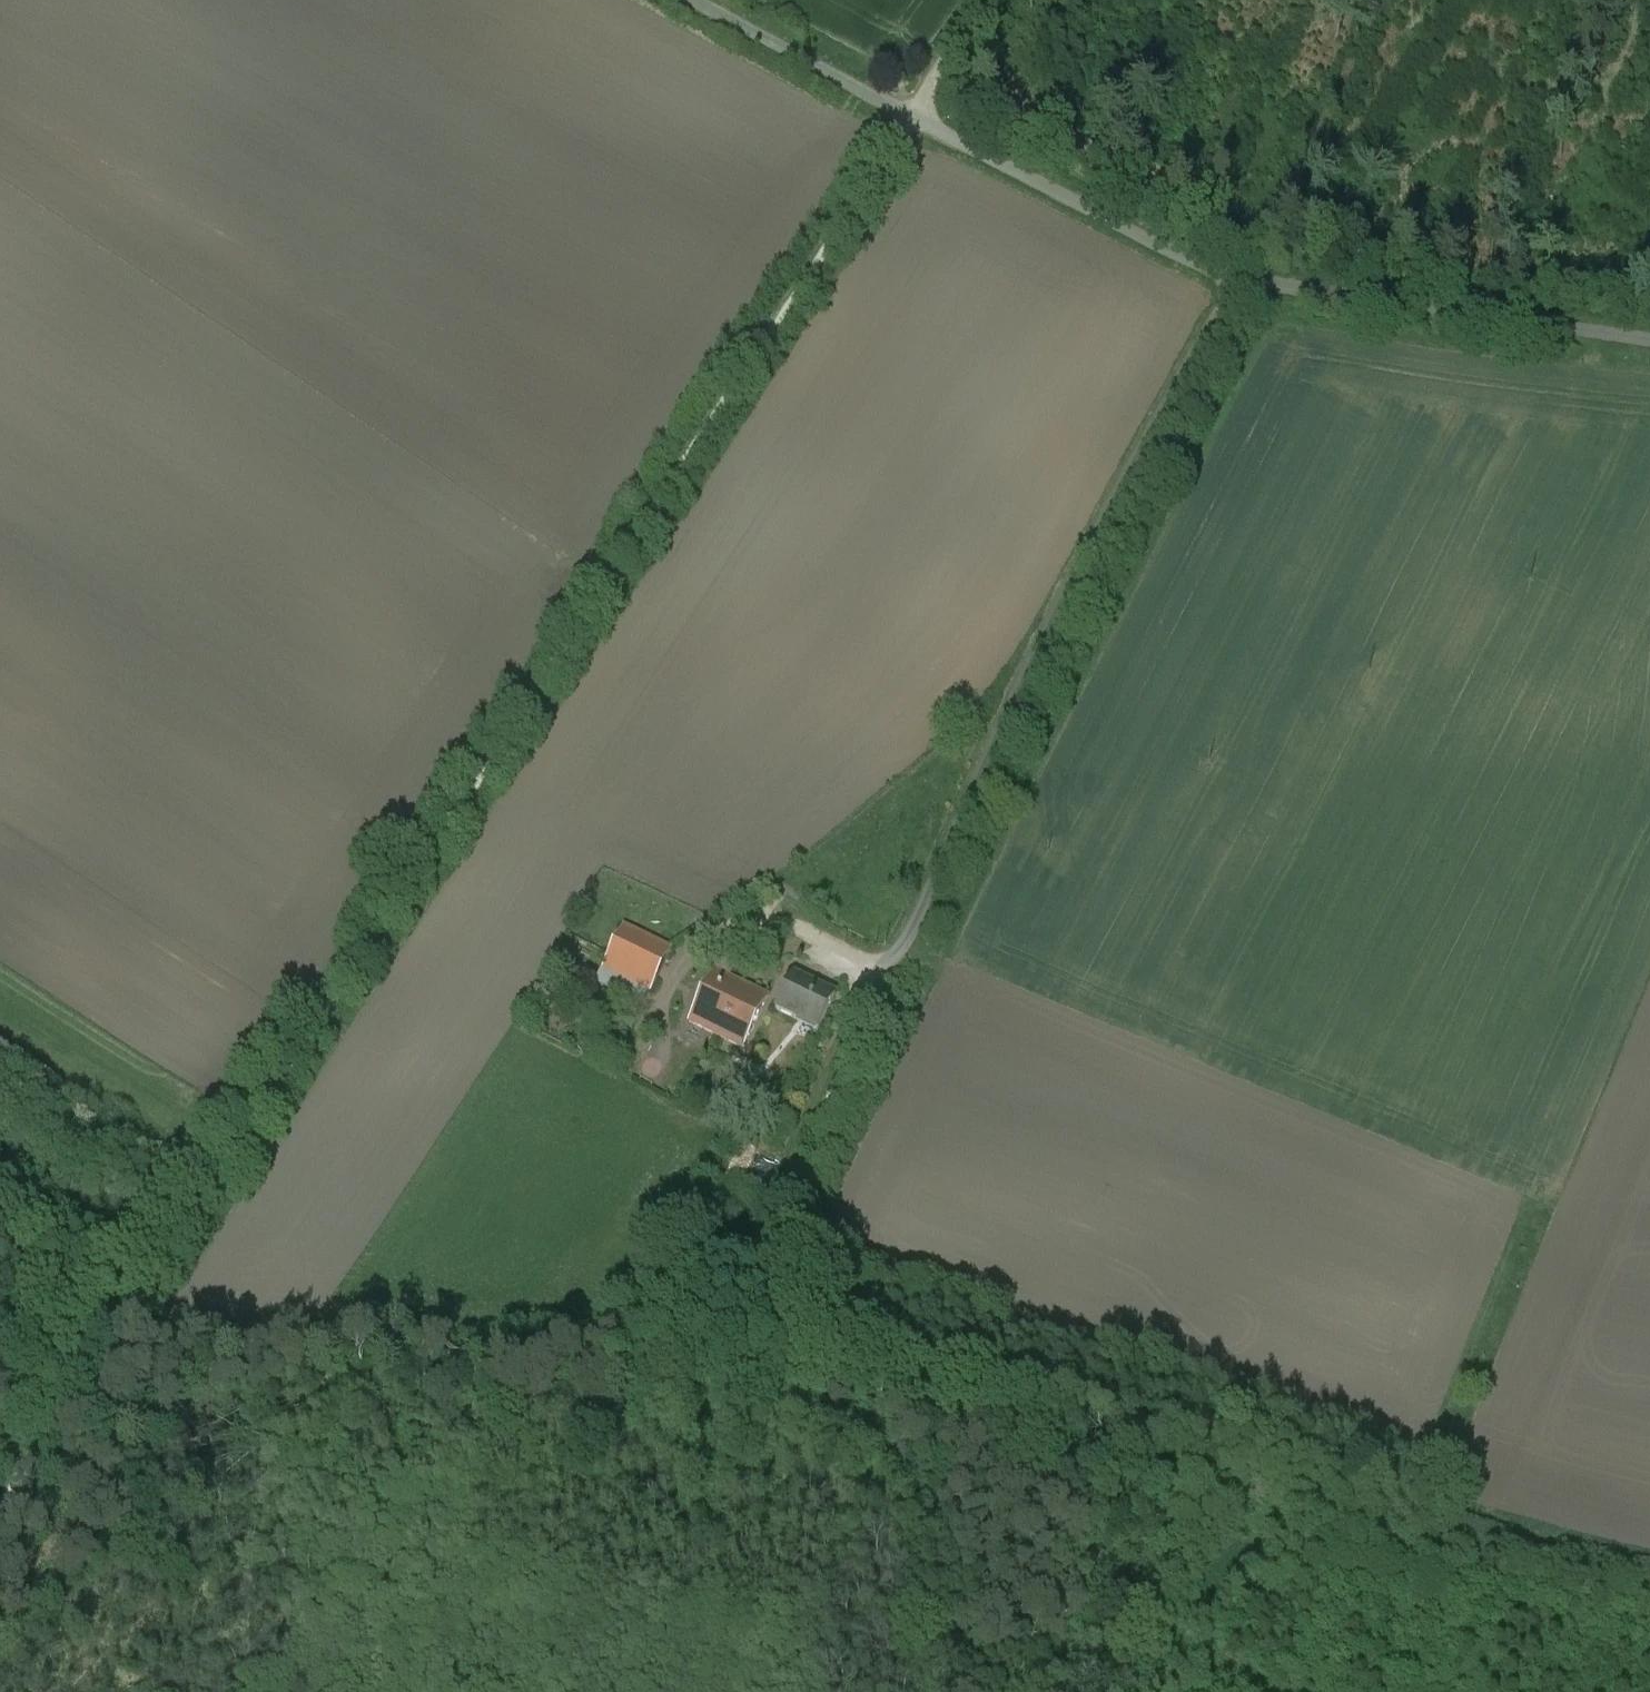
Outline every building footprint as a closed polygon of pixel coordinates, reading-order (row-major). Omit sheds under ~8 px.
[(670,952),(623,929),(595,984),(643,1008),(670,952)] [(751,996),(711,977),(688,1024),(743,1051),(767,1003),(752,994),(751,996)] [(826,1019),(812,1012),(801,1037),(815,1044),(826,1019)]
